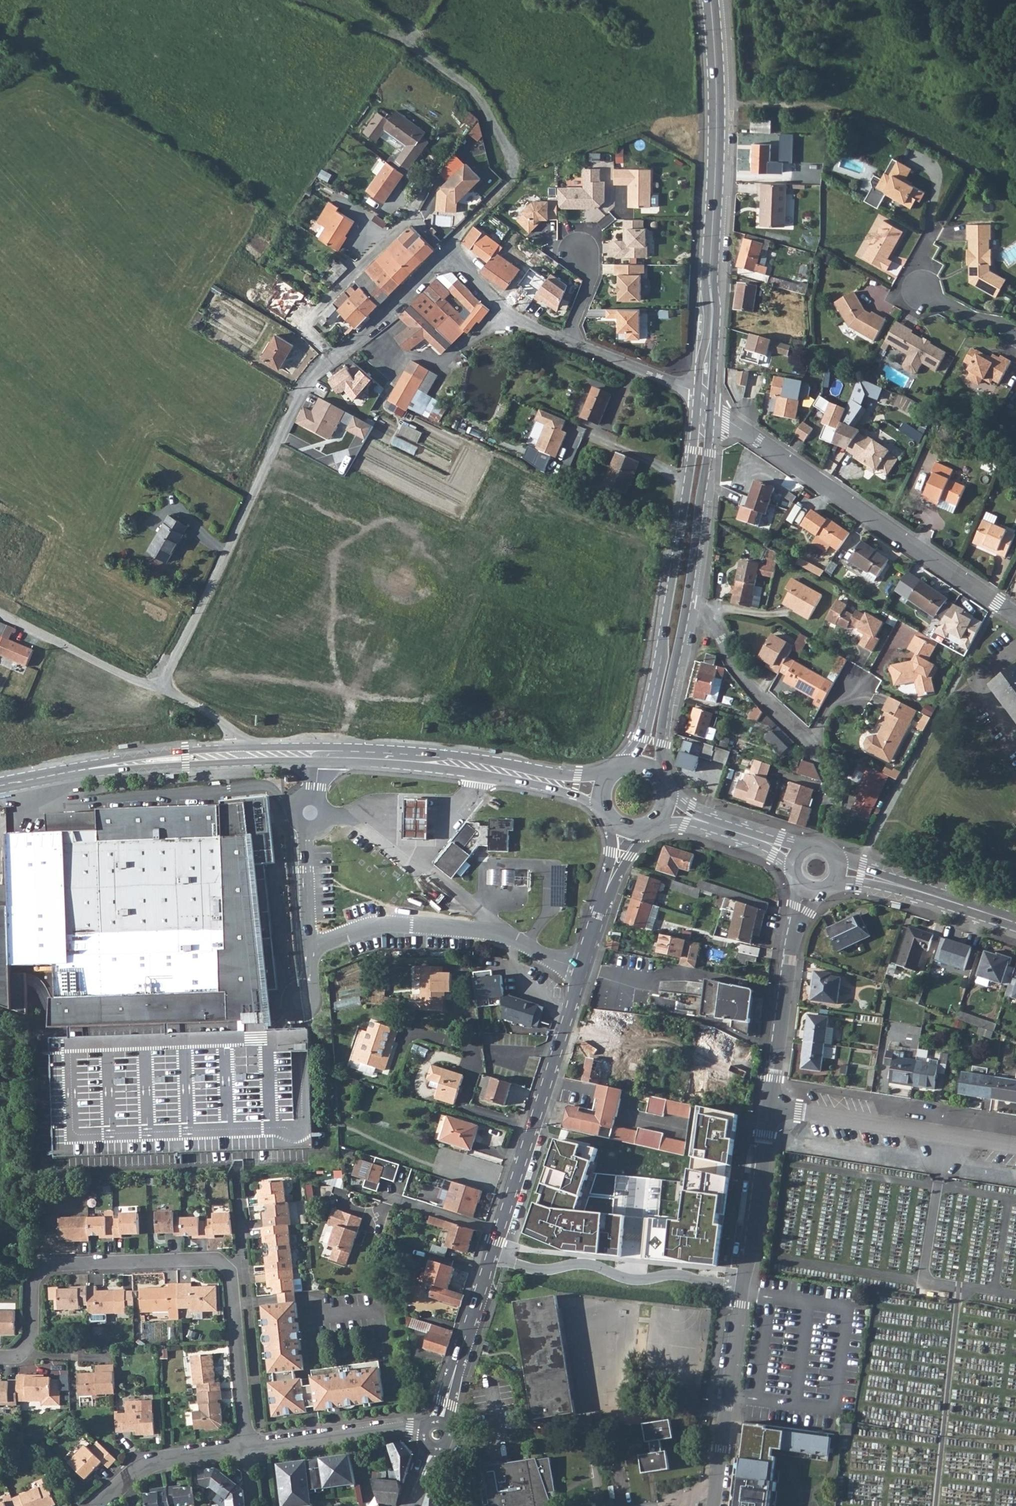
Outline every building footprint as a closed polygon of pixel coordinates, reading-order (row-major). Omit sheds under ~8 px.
[(462,110),(460,112),(459,115),(461,117),(464,119),(462,120),(471,127),(478,118),(469,111),(468,112),(465,110),(462,110)] [(363,134),(375,142),(385,129),(408,145),(397,160),(409,169),(420,154),(415,150),(427,133),(397,112),(389,122),(378,114),(363,134)] [(752,119),(751,131),(771,132),(772,120),(752,119)] [(472,134),(481,140),(487,131),(478,125),(472,134)] [(816,135),(814,156),(824,157),(825,136),(816,135)] [(753,143),(752,171),(782,172),(783,161),(769,160),(770,144),(753,143)] [(910,169),(892,158),(881,179),(873,175),(870,181),(871,186),(863,200),(877,207),(885,193),(902,203),(905,202),(911,205),(915,198),(919,201),(924,192),(904,180),(910,169)] [(387,162),(368,190),(384,202),(404,174),(387,162)] [(455,212),(457,201),(480,178),(466,164),(443,187),(442,196),(438,196),(436,211),(455,212)] [(558,199),(558,208),(598,208),(605,201),(605,181),(600,181),(600,168),(584,168),(584,187),(558,187),(558,199)] [(652,169),(615,168),(615,184),(632,184),(631,187),(629,187),(629,206),(652,207),(652,169)] [(785,184),(762,182),(760,225),(784,226),(785,184)] [(530,232),(544,219),(558,219),(558,215),(558,208),(558,199),(549,199),(549,201),(534,200),(523,211),(525,212),(518,220),(530,232)] [(320,238),(337,249),(345,235),(346,236),(355,221),(336,210),(339,207),(329,201),(317,221),(326,227),(320,238)] [(365,214),(388,229),(392,223),(393,222),(391,221),(368,208),(365,214)] [(645,219),(625,219),(625,228),(627,228),(627,240),(625,240),(616,240),(616,256),(643,256),(644,245),(647,245),(647,238),(650,235),(650,230),(647,228),(645,228),(645,219)] [(862,256),(885,269),(891,260),(885,257),(888,252),(889,253),(902,230),(882,219),(862,256)] [(989,223),(965,224),(966,238),(967,238),(968,248),(966,248),(967,264),(968,264),(969,282),(995,296),(1005,278),(989,269),(989,263),(991,263),(990,247),(989,248),(988,238),(990,238),(989,223)] [(400,238),(410,248),(422,236),(412,226),(400,238)] [(474,226),(462,243),(488,262),(480,272),(505,290),(521,270),(498,254),(503,248),(474,226)] [(410,248),(423,260),(434,249),(422,236),(410,248)] [(377,261),(388,271),(401,283),(423,260),(410,248),(400,238),(377,261)] [(745,238),(737,266),(764,274),(766,267),(757,263),(762,244),(745,238)] [(534,254),(543,261),(546,258),(536,250),(534,254)] [(340,260),(331,269),(341,276),(350,267),(340,260)] [(367,272),(377,281),(388,271),(377,261),(367,272)] [(645,264),(615,264),(615,274),(620,274),(619,299),(641,299),(642,272),(645,272),(645,264)] [(378,283),(390,294),(401,283),(388,271),(377,281),(378,283)] [(356,282),(368,293),(378,283),(377,281),(367,272),(356,282)] [(450,287),(452,285),(458,278),(452,272),(439,276),(450,287)] [(556,312),(566,286),(550,275),(533,299),(539,303),(541,301),(556,312)] [(769,275),(767,284),(805,294),(807,286),(769,275)] [(430,286),(436,292),(443,284),(437,278),(430,286)] [(436,302),(449,314),(462,327),(482,303),(474,295),(458,278),(452,285),(459,292),(456,296),(469,308),(462,316),(444,299),(442,300),(440,297),(436,302)] [(346,292),(369,315),(380,305),(368,293),(356,282),(346,292)] [(368,293),(380,305),(390,294),(378,283),(368,293)] [(738,283),(734,309),(753,311),(757,286),(738,283)] [(436,292),(441,296),(440,297),(442,300),(444,299),(448,294),(449,290),(448,289),(443,284),(436,292)] [(448,289),(449,290),(456,296),(459,292),(452,285),(450,287),(448,289)] [(424,291),(436,302),(440,297),(441,296),(436,292),(430,286),(424,291)] [(411,305),(438,328),(449,314),(436,302),(424,291),(411,305)] [(852,291),(834,303),(848,327),(873,341),(885,319),(871,311),(870,313),(864,310),(852,291)] [(316,322),(322,327),(329,319),(333,323),(336,320),(349,332),(356,327),(357,328),(369,315),(346,292),(336,303),(331,307),(316,322)] [(462,327),(466,330),(468,332),(478,321),(479,322),(489,310),(482,303),(462,327)] [(409,326),(397,338),(406,349),(409,350),(422,338),(426,341),(438,328),(411,305),(400,317),(409,326)] [(640,309),(607,309),(607,317),(619,317),(619,332),(627,332),(627,339),(640,339),(640,309)] [(438,328),(450,340),(454,343),(466,330),(462,327),(449,314),(438,328)] [(895,337),(901,326),(895,322),(888,333),(895,337)] [(891,345),(891,346),(908,355),(902,365),(903,369),(912,374),(916,372),(921,363),(935,370),(945,353),(910,333),(911,331),(901,326),(895,337),(888,333),(884,342),(891,345)] [(426,341),(431,347),(444,346),(450,340),(438,328),(426,341)] [(263,356),(280,366),(294,343),(277,333),(263,356)] [(787,354),(790,344),(751,333),(747,349),(767,354),(768,349),(787,354)] [(793,338),(791,345),(804,349),(806,342),(805,342),(793,338)] [(971,348),(964,362),(970,365),(967,370),(970,372),(969,375),(970,380),(976,383),(981,381),(982,378),(990,383),(992,380),(998,384),(1010,362),(1000,356),(999,358),(992,354),(991,357),(987,355),(987,356),(971,348)] [(406,372),(423,382),(429,371),(415,363),(412,361),(406,372)] [(347,367),(332,376),(334,378),(330,380),(339,393),(346,389),(353,399),(373,379),(356,364),(349,370),(347,367)] [(747,371),(738,371),(735,381),(738,385),(744,386),(747,371)] [(406,372),(389,401),(398,407),(395,413),(402,417),(406,409),(423,382),(406,372)] [(809,397),(811,389),(808,385),(803,384),(803,383),(776,377),(772,398),(778,399),(775,416),(795,420),(800,399),(805,400),(809,397)] [(860,380),(855,391),(845,410),(833,444),(847,451),(859,434),(860,432),(854,429),(866,410),(861,407),(866,395),(879,400),(883,389),(865,382),(860,380)] [(581,417),(598,424),(611,396),(593,388),(581,417)] [(830,404),(820,396),(813,406),(828,416),(819,439),(832,444),(845,410),(830,404)] [(319,398),(314,408),(317,409),(314,413),(304,407),(295,423),(327,439),(330,438),(339,421),(349,426),(346,431),(365,440),(372,427),(319,398)] [(566,421),(540,411),(536,421),(546,425),(536,450),(557,458),(567,433),(562,431),(566,421)] [(803,422),(795,435),(804,441),(812,428),(803,422)] [(404,424),(400,434),(420,443),(424,433),(404,424)] [(853,458),(868,468),(869,467),(876,471),(878,470),(887,476),(897,461),(888,454),(890,452),(868,437),(866,439),(859,434),(847,451),(854,456),(853,458)] [(604,485),(626,494),(639,462),(617,452),(604,485)] [(939,502),(937,506),(953,513),(965,487),(950,479),(954,471),(936,463),(931,473),(933,474),(923,497),(933,502),(934,499),(939,502)] [(869,467),(868,468),(867,470),(874,475),(876,471),(869,467)] [(756,482),(746,508),(766,515),(775,489),(756,482)] [(785,499),(794,505),(798,499),(789,493),(785,499)] [(802,528),(817,538),(813,544),(827,553),(831,547),(838,552),(841,547),(851,534),(831,521),(829,523),(812,512),(802,528)] [(148,550),(167,561),(188,526),(169,515),(148,550)] [(1014,536),(983,521),(973,544),(983,549),(984,546),(997,552),(996,554),(1004,558),(1014,536)] [(849,561),(864,571),(868,574),(869,572),(877,578),(888,561),(876,553),(876,551),(863,542),(849,561)] [(757,573),(765,574),(766,566),(741,560),(732,602),(750,606),(757,573)] [(805,562),(802,567),(811,572),(814,567),(805,562)] [(766,566),(765,574),(772,576),(774,567),(766,566)] [(814,567),(811,572),(821,577),(824,573),(814,567)] [(822,597),(792,580),(786,591),(790,593),(783,605),(795,611),(794,612),(809,620),(822,597)] [(919,583),(907,600),(921,609),(919,613),(932,622),(937,615),(943,620),(949,611),(943,606),(947,600),(935,592),(934,593),(919,583)] [(834,626),(835,624),(846,630),(849,624),(866,633),(859,646),(871,653),(878,639),(874,638),(882,624),(865,615),(864,617),(855,612),(852,617),(842,611),(845,606),(836,601),(825,620),(834,626)] [(964,612),(953,606),(949,611),(943,620),(935,633),(945,638),(948,633),(963,641),(960,647),(967,651),(982,624),(973,619),(973,618),(968,615),(966,619),(961,616),(964,612)] [(27,667),(34,651),(10,641),(13,633),(16,634),(17,631),(7,627),(3,638),(0,644),(0,655),(27,667)] [(917,632),(914,637),(927,644),(929,639),(917,632)] [(770,670),(779,675),(781,671),(789,659),(794,651),(795,649),(774,636),(761,659),(768,664),(772,666),(770,670)] [(795,649),(794,651),(801,654),(810,640),(803,636),(795,649)] [(927,644),(914,637),(906,650),(917,656),(914,662),(889,667),(888,670),(892,676),(894,685),(913,681),(917,698),(932,694),(929,680),(935,669),(926,664),(926,661),(936,642),(929,639),(927,644)] [(706,653),(704,662),(714,664),(716,655),(706,653)] [(841,658),(832,672),(839,677),(848,662),(841,658)] [(788,675),(795,663),(789,659),(781,671),(788,675)] [(704,662),(701,662),(694,696),(716,702),(724,667),(714,664),(704,662)] [(813,704),(820,708),(834,686),(795,663),(788,675),(784,681),(815,701),(813,704)] [(990,689),(1015,723),(1015,669),(990,689)] [(864,748),(879,756),(881,753),(890,758),(909,723),(916,710),(889,695),(882,709),(884,710),(887,712),(882,722),(875,735),(872,733),(866,735),(862,741),(864,748)] [(687,732),(705,738),(709,727),(713,714),(695,708),(687,732)] [(884,710),(878,720),(882,722),(887,712),(884,710)] [(762,712),(757,722),(774,727),(776,725),(762,712)] [(929,718),(923,714),(916,728),(922,731),(929,718)] [(709,727),(705,738),(711,740),(715,729),(709,727)] [(772,732),(764,739),(780,756),(786,751),(789,754),(791,752),(772,732)] [(681,754),(685,755),(681,766),(695,770),(700,757),(711,761),(712,759),(727,764),(731,751),(690,737),(688,743),(685,742),(681,754)] [(744,756),(731,751),(727,764),(726,767),(739,772),(744,756)] [(771,765),(756,760),(751,775),(748,774),(744,784),(741,783),(737,796),(749,800),(748,802),(764,807),(770,787),(767,785),(766,783),(767,780),(766,780),(771,765)] [(803,761),(798,774),(806,777),(820,781),(822,782),(814,765),(803,761)] [(854,797),(848,808),(862,815),(868,805),(869,805),(883,776),(860,764),(857,771),(861,773),(850,795),(854,797)] [(884,767),(880,773),(894,780),(899,773),(892,769),(891,771),(884,767)] [(814,790),(791,782),(785,800),(796,804),(789,822),(806,828),(812,809),(808,808),(814,790)] [(268,799),(100,810),(100,831),(7,835),(11,904),(0,904),(0,1004),(49,1022),(270,1018),(252,853),(274,851),(268,799)] [(429,800),(406,799),(405,839),(428,840),(429,800)] [(438,863),(453,876),(480,847),(490,846),(490,853),(510,853),(510,832),(515,832),(515,821),(491,820),(490,827),(480,827),(480,823),(468,822),(461,831),(464,834),(438,863)] [(657,870),(675,876),(679,866),(689,869),(694,856),(665,847),(657,870)] [(491,884),(516,885),(517,874),(492,873),(491,884)] [(566,907),(567,876),(555,876),(554,907),(566,907)] [(633,899),(653,905),(660,882),(641,876),(633,899)] [(696,888),(697,889),(701,890),(721,896),(726,898),(733,900),(737,902),(765,911),(767,912),(769,903),(724,889),(699,880),(696,888)] [(671,889),(695,896),(697,889),(696,888),(673,881),(671,889)] [(671,889),(670,893),(697,902),(701,890),(697,889),(695,896),(671,889)] [(733,900),(726,898),(723,905),(722,909),(736,912),(734,922),(761,928),(765,911),(737,902),(733,900)] [(625,922),(645,928),(648,917),(653,905),(633,899),(625,922)] [(828,928),(839,951),(869,936),(859,916),(845,922),(844,920),(828,928)] [(645,928),(651,930),(654,919),(648,917),(645,928)] [(759,936),(761,928),(734,922),(729,939),(751,944),(753,935),(759,936)] [(896,966),(914,972),(921,950),(927,952),(932,937),(908,929),(896,966)] [(662,935),(659,952),(682,958),(683,955),(686,940),(662,935)] [(683,955),(691,957),(694,942),(686,940),(683,955)] [(606,949),(618,951),(620,943),(608,941),(606,949)] [(939,963),(961,971),(968,949),(946,942),(939,963)] [(738,952),(757,956),(758,949),(740,945),(738,952)] [(738,952),(736,962),(746,964),(747,959),(755,961),(757,956),(738,952)] [(976,977),(1000,985),(1008,961),(984,953),(976,977)] [(425,998),(425,1009),(442,1009),(442,992),(450,992),(450,974),(433,974),(433,967),(414,967),(414,979),(421,980),(421,998),(425,998)] [(490,971),(474,973),(478,1007),(503,1005),(504,1007),(505,1007),(501,1018),(537,1030),(545,1007),(509,996),(503,997),(500,976),(491,977),(490,971)] [(811,1001),(837,1005),(840,979),(831,977),(831,975),(815,973),(811,1001)] [(1007,987),(1015,989),(1015,986),(1015,980),(1009,978),(1007,987)] [(701,1013),(702,1016),(708,1017),(708,1016),(717,1017),(717,1018),(733,1020),(732,1026),(749,1035),(752,1011),(754,992),(753,990),(751,988),(733,985),(733,986),(722,983),(722,982),(706,979),(701,1013)] [(1015,1000),(1015,986),(1015,989),(1007,987),(1004,996),(1012,999),(1015,1000)] [(586,1039),(606,1044),(613,1017),(634,1022),(635,1016),(595,1005),(586,1039)] [(981,1026),(979,1033),(993,1038),(998,1023),(960,1010),(957,1018),(981,1026)] [(805,1042),(824,1044),(827,1020),(808,1018),(805,1042)] [(356,1062),(362,1064),(362,1065),(377,1070),(378,1069),(385,1071),(398,1032),(393,1030),(393,1029),(373,1022),(369,1033),(365,1031),(362,1040),(364,1041),(361,1051),(360,1051),(356,1062)] [(237,1023),(40,1027),(42,1176),(317,1162),(313,1029),(239,1033),(237,1023)] [(731,1080),(738,1033),(702,1027),(697,1054),(716,1057),(713,1077),(731,1080)] [(805,1042),(802,1069),(821,1072),(824,1044),(805,1042)] [(911,1087),(915,1062),(891,1059),(892,1054),(885,1053),(883,1066),(889,1067),(887,1083),(911,1087)] [(583,1080),(601,1084),(606,1060),(589,1056),(583,1080)] [(911,1087),(932,1090),(936,1062),(929,1061),(929,1065),(915,1062),(911,1087)] [(377,1070),(362,1065),(360,1072),(375,1077),(377,1070)] [(974,1071),(988,1074),(989,1069),(975,1065),(974,1071)] [(430,1077),(442,1081),(436,1098),(455,1104),(464,1076),(434,1066),(430,1077)] [(990,1100),(993,1078),(961,1073),(958,1095),(990,1100)] [(494,1078),(490,1090),(483,1088),(480,1097),(505,1105),(512,1083),(505,1081),(494,1078)] [(1015,1104),(1015,1082),(993,1078),(990,1100),(1015,1104)] [(561,1128),(579,1132),(588,1134),(684,1156),(685,1148),(685,1143),(661,1138),(662,1134),(638,1129),(637,1132),(613,1126),(616,1116),(617,1116),(622,1098),(624,1090),(605,1086),(599,1085),(597,1093),(593,1110),(570,1105),(567,1106),(566,1109),(561,1128)] [(651,1096),(647,1113),(664,1117),(665,1113),(689,1119),(691,1105),(671,1100),(651,1096)] [(645,1217),(641,1260),(680,1263),(718,1267),(735,1144),(739,1115),(698,1106),(687,1184),(662,1181),(659,1218),(645,1217)] [(442,1141),(471,1150),(479,1126),(449,1116),(442,1141)] [(613,1214),(616,1175),(598,1173),(605,1151),(558,1140),(551,1160),(526,1234),(565,1252),(586,1254),(621,1257),(625,1215),(613,1214)] [(391,1181),(397,1163),(373,1156),(371,1163),(355,1158),(350,1174),(363,1178),(361,1186),(374,1190),(377,1182),(376,1182),(378,1176),(391,1181)] [(455,1182),(446,1179),(443,1190),(451,1192),(445,1209),(461,1215),(474,1218),(482,1190),(455,1182)] [(260,1196),(261,1205),(267,1205),(287,1203),(284,1181),(263,1183),(264,1190),(264,1196),(260,1196)] [(342,1188),(352,1191),(354,1186),(344,1183),(342,1188)] [(265,1218),(266,1228),(289,1225),(292,1225),(289,1203),(287,1203),(267,1205),(268,1213),(268,1218),(265,1218)] [(362,1218),(333,1208),(328,1224),(335,1226),(328,1245),(334,1247),(330,1259),(346,1264),(362,1218)] [(181,1217),(181,1216),(174,1216),(173,1211),(156,1211),(156,1233),(174,1233),(174,1235),(182,1235),(181,1217)] [(113,1220),(113,1221),(114,1237),(122,1237),(122,1234),(139,1233),(138,1212),(120,1212),(121,1219),(113,1220)] [(206,1219),(206,1221),(207,1238),(215,1238),(215,1235),(233,1235),(231,1214),(214,1214),(214,1219),(206,1219)] [(181,1217),(182,1235),(182,1237),(193,1236),(199,1236),(199,1238),(207,1238),(206,1221),(199,1220),(199,1217),(181,1217)] [(88,1218),(59,1219),(60,1240),(81,1240),(81,1242),(89,1241),(89,1235),(88,1218)] [(88,1218),(89,1235),(100,1235),(106,1235),(106,1238),(114,1237),(113,1221),(106,1221),(106,1218),(88,1218)] [(436,1225),(453,1231),(448,1246),(467,1253),(474,1230),(438,1219),(436,1225)] [(264,1228),(265,1238),(268,1238),(268,1244),(269,1250),(291,1248),(289,1225),(266,1228),(264,1228)] [(433,1246),(431,1253),(445,1258),(448,1247),(444,1245),(442,1249),(433,1246)] [(267,1263),(268,1273),(294,1270),(291,1248),(269,1250),(270,1258),(270,1263),(267,1263)] [(421,1281),(435,1286),(448,1290),(455,1269),(428,1260),(421,1281)] [(268,1273),(269,1282),(272,1282),(273,1287),(273,1295),(279,1294),(295,1293),(294,1270),(268,1273)] [(363,1282),(382,1280),(380,1270),(367,1271),(363,1282)] [(178,1283),(169,1283),(169,1289),(158,1290),(158,1288),(140,1288),(141,1311),(179,1311),(179,1308),(178,1283)] [(178,1283),(179,1308),(192,1307),(192,1311),(217,1311),(216,1286),(205,1286),(205,1288),(201,1288),(199,1286),(191,1286),(191,1283),(178,1283)] [(97,1286),(88,1286),(88,1287),(88,1306),(89,1314),(116,1313),(127,1313),(126,1288),(115,1289),(104,1290),(105,1293),(97,1293),(97,1286)] [(432,1296),(460,1305),(464,1295),(462,1294),(448,1290),(435,1286),(432,1296)] [(49,1300),(55,1300),(56,1311),(81,1310),(81,1306),(88,1306),(88,1287),(77,1287),(77,1290),(71,1290),(58,1291),(58,1288),(49,1289),(49,1300)] [(279,1294),(280,1305),(297,1303),(295,1293),(279,1294)] [(515,1304),(523,1357),(532,1420),(573,1415),(556,1297),(515,1304)] [(265,1316),(270,1364),(274,1363),(275,1383),(271,1383),(274,1408),(283,1407),(284,1416),(308,1413),(305,1387),(310,1386),(310,1379),(296,1380),(295,1371),(303,1370),(302,1355),(299,1355),(298,1350),(301,1350),(299,1323),(295,1323),(295,1318),(298,1318),(297,1303),(280,1305),(268,1306),(269,1316),(265,1316)] [(1,1332),(1,1334),(15,1335),(15,1310),(0,1310),(0,1332),(1,1332)] [(422,1320),(433,1324),(436,1325),(438,1318),(424,1314),(422,1320)] [(430,1333),(432,1326),(417,1320),(414,1327),(430,1333)] [(449,1339),(452,1330),(445,1328),(436,1325),(433,1324),(432,1326),(430,1333),(428,1338),(426,1337),(424,1342),(426,1343),(424,1348),(444,1354),(449,1339)] [(196,1385),(200,1384),(201,1393),(220,1391),(219,1382),(215,1382),(212,1353),(190,1355),(193,1385),(196,1385)] [(314,1386),(318,1411),(375,1404),(374,1398),(385,1397),(380,1361),(312,1370),(314,1386)] [(114,1363),(96,1364),(97,1374),(90,1375),(90,1373),(78,1373),(79,1396),(98,1394),(98,1393),(115,1392),(114,1363)] [(71,1390),(71,1374),(62,1374),(62,1390),(71,1390)] [(18,1380),(17,1402),(26,1402),(27,1397),(42,1397),(42,1402),(42,1405),(59,1406),(60,1380),(51,1380),(51,1378),(44,1378),(37,1378),(37,1376),(27,1376),(27,1380),(18,1380)] [(17,1402),(18,1380),(9,1380),(8,1382),(0,1382),(0,1380),(0,1405),(17,1405),(17,1402)] [(305,1387),(308,1413),(318,1411),(314,1386),(310,1386),(305,1387)] [(198,1393),(199,1405),(200,1405),(201,1411),(194,1412),(196,1429),(205,1428),(205,1430),(219,1428),(223,1424),(221,1403),(216,1403),(216,1400),(222,1399),(221,1390),(220,1391),(201,1393),(198,1393)] [(116,1414),(117,1432),(133,1431),(133,1429),(137,1429),(137,1434),(154,1433),(153,1412),(153,1401),(125,1402),(126,1413),(116,1414)] [(274,1408),(275,1417),(284,1416),(283,1407),(274,1408)] [(639,1456),(642,1475),(668,1470),(665,1452),(661,1452),(659,1441),(673,1439),(670,1421),(642,1425),(646,1443),(650,1443),(652,1454),(639,1456)] [(742,1421),(741,1429),(745,1430),(735,1505),(769,1505),(772,1490),(775,1490),(776,1481),(773,1481),(776,1456),(772,1456),(773,1448),(828,1455),(830,1436),(827,1436),(828,1432),(742,1421)] [(850,1424),(840,1424),(839,1433),(849,1434),(850,1424)] [(741,1429),(740,1440),(734,1482),(731,1504),(731,1505),(735,1505),(745,1430),(741,1429)] [(390,1444),(396,1470),(399,1480),(404,1481),(413,1453),(405,1442),(390,1444)] [(100,1443),(92,1450),(87,1446),(70,1462),(87,1479),(103,1462),(109,1467),(117,1459),(100,1443)] [(283,1505),(312,1505),(311,1500),(304,1501),(302,1489),(356,1481),(352,1455),(351,1454),(298,1461),(299,1465),(292,1466),(292,1462),(283,1464),(284,1475),(280,1476),(283,1505)] [(550,1457),(527,1460),(483,1467),(489,1505),(558,1505),(550,1457)] [(199,1470),(202,1488),(213,1486),(220,1492),(231,1478),(223,1472),(221,1475),(218,1472),(218,1467),(199,1470)] [(389,1471),(391,1480),(399,1480),(396,1470),(389,1471)] [(228,1499),(229,1505),(246,1505),(244,1489),(240,1490),(237,1488),(239,1485),(231,1478),(220,1492),(228,1499)] [(372,1478),(379,1503),(397,1503),(401,1489),(399,1480),(391,1480),(372,1478)] [(16,1505),(53,1505),(57,1505),(48,1485),(13,1499),(16,1505)] [(169,1503),(178,1503),(178,1505),(184,1505),(195,1504),(193,1486),(181,1488),(176,1488),(176,1486),(167,1487),(169,1503)] [(147,1505),(170,1505),(169,1503),(167,1487),(159,1488),(159,1492),(154,1493),(145,1494),(147,1505)] [(434,1491),(429,1490),(424,1505),(437,1505),(434,1491)]
